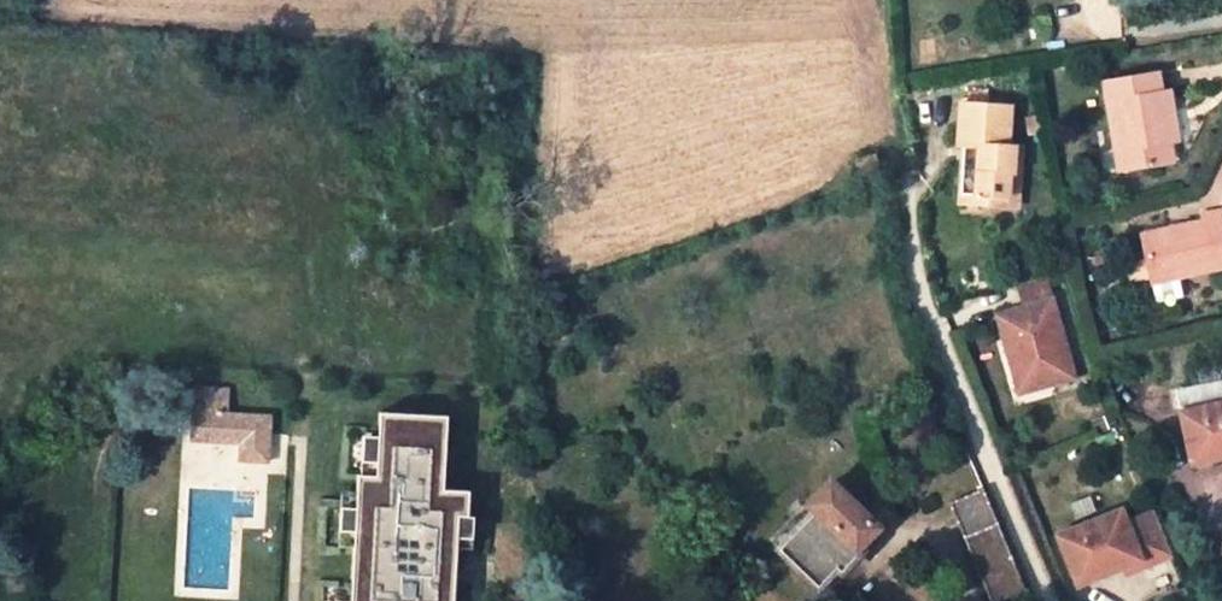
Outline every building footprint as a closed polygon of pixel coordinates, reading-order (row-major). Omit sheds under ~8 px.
[(1174,160),(1171,139),(1163,91),(1159,69),(1107,79),(1121,169),(1174,160)] [(1172,89),(1163,91),(1171,139),(1181,138),(1172,89)] [(961,202),(987,203),(987,192),(1008,193),(1009,166),(1021,166),(1021,136),(1010,135),(1011,106),(957,104),(956,144),(978,145),(978,161),(962,160),(961,202)] [(987,192),(987,203),(1020,204),(1021,166),(1009,166),(1008,193),(987,192)] [(1151,275),(1153,282),(1221,266),(1221,211),(1221,210),(1202,214),(1204,220),(1142,234),(1146,251),(1151,275)] [(1134,278),(1151,275),(1146,251),(1129,255),(1134,278)] [(1075,374),(1071,361),(1046,274),(1018,282),(1025,305),(1004,312),(1009,333),(1018,331),(1021,349),(1013,352),(1025,389),(1075,374)] [(1216,383),(1212,369),(1194,373),(1198,388),(1177,393),(1181,414),(1178,415),(1191,467),(1221,460),(1221,382),(1216,383)] [(229,388),(192,385),(188,440),(239,443),(241,411),(228,410),(229,388)] [(272,413),(241,411),(239,443),(237,458),(269,460),(272,413)] [(369,413),(365,476),(347,475),(340,600),(442,600),(444,571),(446,541),(447,518),(456,519),(458,492),(433,491),(437,418),(369,413)] [(797,535),(780,554),(822,589),(837,570),(843,574),(863,549),(859,546),(876,526),(848,502),(851,498),(838,486),(834,491),(827,485),(790,529),(797,535)] [(1026,591),(1012,558),(984,490),(951,504),(992,600),(1004,600),(1026,591)] [(1169,555),(1147,499),(1119,511),(1057,538),(1079,587),(1124,568),(1126,573),(1169,555)] [(456,519),(447,518),(446,541),(464,542),(466,519),(456,519)] [(771,546),(780,554),(797,535),(790,529),(787,527),(771,546)]
